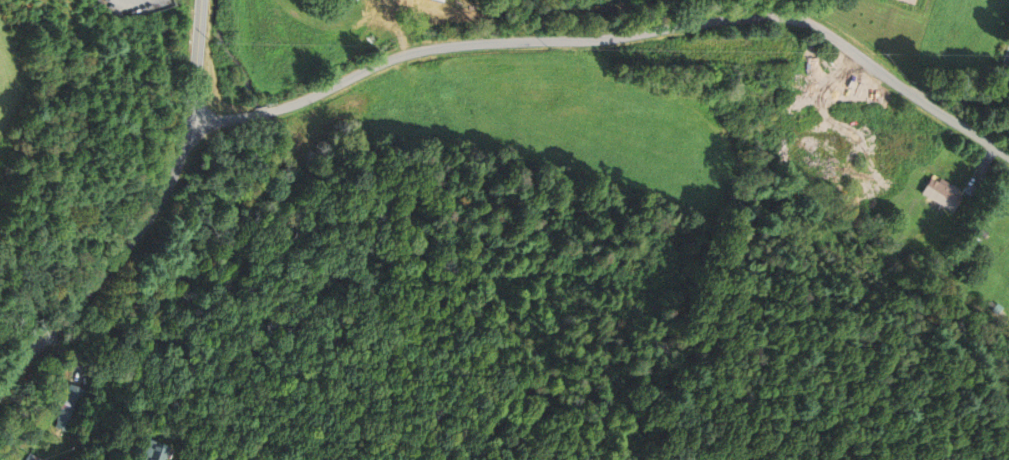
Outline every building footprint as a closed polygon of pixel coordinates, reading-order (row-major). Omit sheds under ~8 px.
[(919,193),(947,214),(959,199),(930,178),(919,193)] [(69,433),(85,390),(69,384),(53,427),(69,433)] [(171,446),(148,439),(142,459),(166,459),(171,446)]
